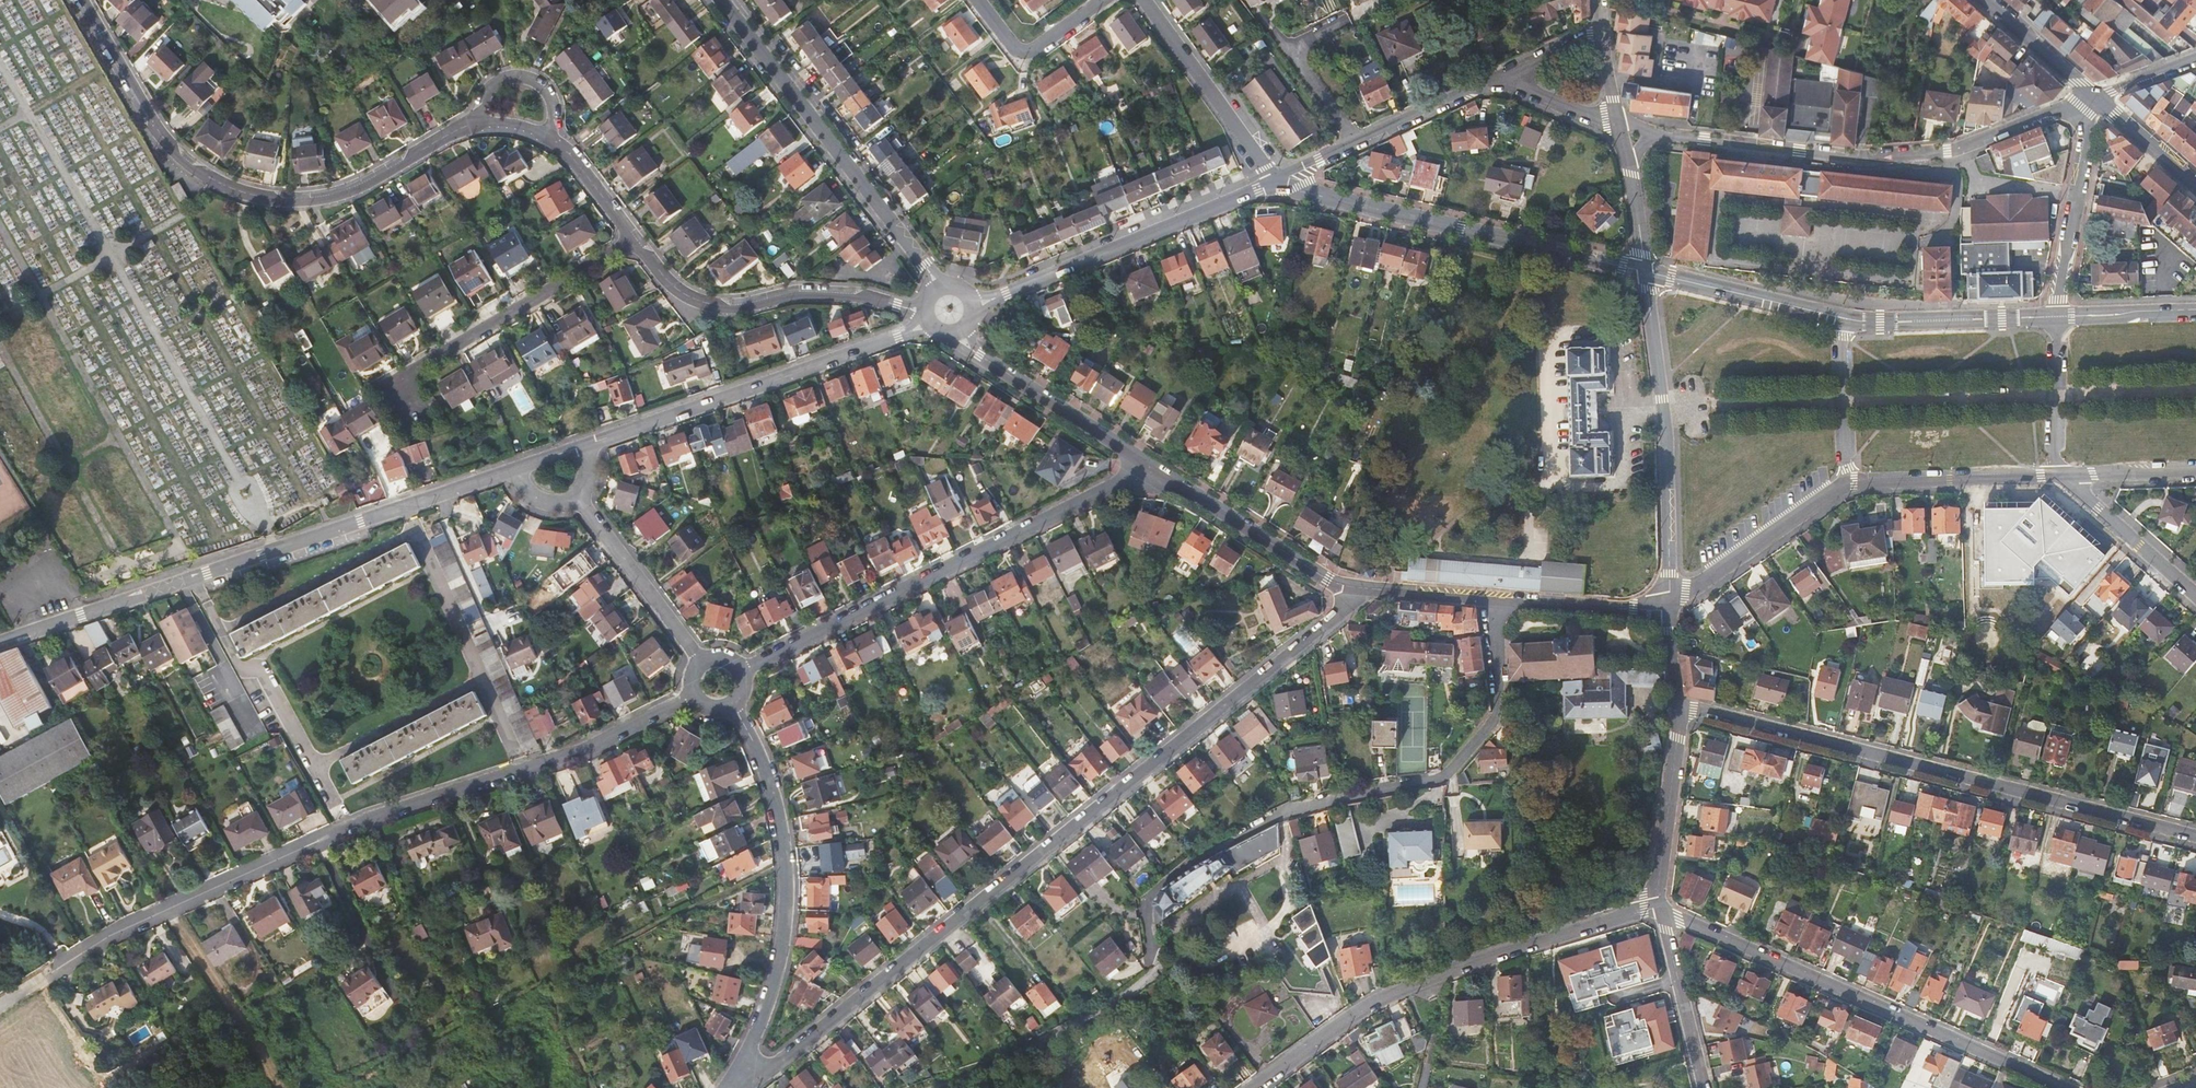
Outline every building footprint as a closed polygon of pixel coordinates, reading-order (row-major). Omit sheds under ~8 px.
[(125,14),(139,0),(115,0),(113,2),(125,14)] [(160,22),(139,0),(125,14),(122,18),(130,26),(127,29),(140,43),(160,22)] [(267,33),(288,11),(299,0),(233,0),(267,33)] [(532,37),(546,45),(566,6),(562,0),(538,0),(546,10),(532,37)] [(668,25),(684,13),(673,0),(654,0),(651,2),(668,25)] [(766,12),(781,0),(756,0),(766,12)] [(782,0),(781,0),(766,12),(776,26),(792,14),(782,0)] [(935,12),(950,0),(925,0),(935,12)] [(1050,0),(1028,0),(1036,11),(1050,0)] [(1187,16),(1202,5),(1199,0),(1175,0),(1187,16)] [(1590,17),(1590,16),(1590,0),(1558,0),(1553,2),(1541,6),(1529,10),(1534,26),(1558,18),(1555,10),(1575,3),(1576,23),(1590,17)] [(1770,20),(1775,0),(1685,0),(1684,2),(1707,8),(1709,4),(1731,10),(1730,14),(1754,20),(1755,16),(1770,20)] [(1846,14),(1850,0),(1822,0),(1820,8),(1811,5),(1804,32),(1813,34),(1807,58),(1834,65),(1840,41),(1846,14)] [(1918,16),(1925,22),(1926,20),(1932,26),(1933,19),(1939,0),(1932,0),(1918,16)] [(1984,14),(1968,0),(1939,0),(1933,19),(1937,21),(1945,6),(1971,28),(1984,14)] [(2020,12),(2020,11),(2026,4),(2030,0),(2006,0),(2020,12)] [(2128,28),(2135,20),(2111,0),(2076,0),(2084,6),(2083,8),(2102,23),(2104,22),(2121,37),(2128,28)] [(2177,36),(2156,18),(2140,5),(2133,0),(2111,0),(2135,20),(2151,33),(2168,47),(2177,36)] [(2174,5),(2171,10),(2166,6),(2156,18),(2177,36),(2195,14),(2195,8),(2187,0),(2168,0),(2174,5)] [(2027,17),(2033,10),(2026,4),(2020,11),(2027,17)] [(1648,34),(1650,17),(1619,10),(1616,27),(1621,34),(1619,48),(1624,53),(1621,68),(1625,72),(1654,76),(1656,58),(1651,57),(1654,35),(1648,34)] [(599,24),(611,41),(630,27),(618,11),(599,24)] [(701,36),(684,13),(668,25),(686,48),(701,36)] [(1114,26),(1132,51),(1148,40),(1130,14),(1114,26)] [(2073,29),(2064,22),(2056,15),(2043,32),(2048,36),(2070,56),(2083,40),(2073,31),(2074,30),(2073,29)] [(118,21),(127,29),(130,26),(122,18),(118,21)] [(947,30),(964,53),(979,42),(962,19),(947,30)] [(1212,56),(1221,50),(1224,54),(1231,49),(1211,20),(1195,32),(1212,56)] [(1380,34),(1393,64),(1423,50),(1410,20),(1380,34)] [(2116,65),(2112,67),(2113,69),(2119,74),(2133,69),(2152,62),(2143,54),(2121,37),(2104,22),(2102,23),(2094,34),(2084,26),(2077,33),(2079,34),(2095,47),(2094,49),(2095,50),(2094,52),(2097,54),(2100,51),(2101,52),(2110,42),(2116,56),(2110,60),(2116,65)] [(794,35),(805,49),(821,37),(810,23),(794,35)] [(1676,36),(1684,38),(1687,27),(1679,26),(1676,36)] [(1687,27),(1684,38),(1683,42),(1700,47),(1701,42),(1713,45),(1716,33),(1687,26),(1687,27)] [(1988,41),(1999,51),(2008,59),(2009,58),(2020,46),(1998,26),(1986,40),(1988,41)] [(2152,48),(2128,28),(2121,37),(2143,54),(2147,50),(2150,52),(2152,48)] [(504,49),(498,38),(496,35),(493,29),(467,43),(479,63),(504,49)] [(1253,37),(1257,42),(1266,37),(1261,31),(1253,37)] [(1966,47),(1966,48),(1977,57),(1979,52),(1987,42),(1981,37),(1976,42),(1966,33),(1962,38),(1969,43),(1966,47)] [(1720,46),(1725,47),(1728,36),(1723,35),(1718,34),(1716,42),(1721,43),(1720,46)] [(695,54),(716,81),(717,81),(735,67),(725,54),(727,52),(716,37),(695,54)] [(831,50),(821,37),(805,49),(815,62),(831,50)] [(1110,55),(1099,38),(1075,54),(1087,71),(1093,80),(1102,74),(1096,65),(1110,55)] [(2097,54),(2094,52),(2095,50),(2094,49),(2083,40),(2070,56),(2083,67),(2099,81),(2119,74),(2113,69),(2112,67),(2100,57),(2097,54)] [(844,41),(831,50),(815,62),(826,76),(842,64),(854,54),(844,41)] [(452,79),(479,63),(467,43),(467,42),(440,58),(452,79)] [(185,66),(166,47),(151,62),(170,81),(185,66)] [(558,61),(576,85),(594,71),(576,47),(558,61)] [(1770,48),(1761,134),(1766,134),(1807,139),(1814,139),(1815,131),(1827,132),(1833,133),(1832,141),(1852,143),(1855,144),(1861,95),(1878,97),(1882,80),(1863,75),(1864,73),(1855,70),(1840,67),(1834,65),(1823,62),(1821,81),(1791,78),(1793,54),(1770,48)] [(2164,58),(2152,48),(2150,52),(2147,50),(2143,54),(2152,62),(2160,59),(2164,58)] [(2005,62),(1995,53),(1993,52),(1984,62),(1992,69),(2006,80),(2007,81),(2009,79),(2008,78),(2018,66),(2017,65),(2009,58),(2008,59),(2005,62)] [(2046,69),(2029,54),(2023,62),(2022,61),(2017,65),(2018,66),(2008,78),(2009,79),(2007,81),(2006,80),(2005,89),(2005,92),(2017,102),(2019,100),(2028,108),(2054,97),(2064,85),(2046,69)] [(217,73),(207,64),(180,92),(198,110),(214,94),(203,83),(208,78),(210,80),(217,73)] [(852,78),(842,64),(826,76),(837,90),(852,78)] [(968,76),(985,99),(1001,87),(983,64),(968,76)] [(347,81),(356,75),(349,65),(340,71),(347,81)] [(726,109),(731,115),(747,103),(743,96),(752,88),(736,66),(735,67),(717,81),(716,81),(715,82),(732,104),(726,109)] [(1051,103),(1078,86),(1067,68),(1039,86),(1051,103)] [(1287,151),(1311,134),(1290,106),(1297,100),(1295,98),(1297,97),(1293,92),(1291,93),(1290,91),(1288,93),(1270,68),(1241,89),(1287,151)] [(615,98),(594,71),(576,85),(597,111),(615,98)] [(1372,106),(1395,95),(1385,75),(1363,85),(1372,106)] [(2195,82),(2186,75),(2158,85),(2153,87),(2123,98),(2123,101),(2135,112),(2146,121),(2146,122),(2173,87),(2179,91),(2185,95),(2195,82)] [(441,95),(432,78),(409,91),(420,111),(428,106),(426,104),(441,95)] [(863,91),(852,78),(837,90),(847,103),(863,91)] [(1625,81),(1625,84),(1624,95),(1634,96),(1633,107),(1633,108),(1687,114),(1689,114),(1691,91),(1638,85),(1638,83),(1625,81)] [(1983,87),(1972,86),(1965,127),(1978,128),(1980,127),(1980,121),(1992,122),(1992,117),(2002,118),(2005,92),(2005,89),(2003,89),(1995,89),(1995,92),(1983,91),(1983,87)] [(2170,103),(2179,91),(2173,87),(2146,122),(2153,127),(2157,131),(2159,133),(2171,115),(2164,109),(2168,103),(2170,103)] [(1924,114),(1955,119),(1960,95),(1929,89),(1924,114)] [(873,105),(863,91),(847,103),(858,117),(873,105)] [(886,96),(876,104),(885,116),(895,108),(886,96)] [(1011,125),(1034,118),(1028,101),(1007,108),(1004,98),(993,106),(1000,127),(1010,124),(1011,125)] [(1318,128),(1297,100),(1290,106),(1311,134),(1318,128)] [(1479,109),(1475,100),(1471,102),(1467,104),(1471,112),(1479,109)] [(756,108),(750,101),(747,103),(731,115),(730,116),(745,135),(763,121),(754,110),(756,108)] [(384,137),(392,132),(391,130),(405,121),(394,102),(371,115),(384,137)] [(885,120),(873,105),(858,117),(869,132),(885,120)] [(2172,116),(2171,115),(2159,133),(2164,137),(2167,140),(2170,143),(2183,123),(2172,116)] [(638,137),(622,116),(603,129),(619,151),(638,137)] [(210,121),(198,137),(225,157),(237,140),(235,139),(241,132),(229,122),(223,130),(210,121)] [(407,123),(405,121),(391,130),(392,132),(407,123)] [(795,141),(780,121),(727,162),(737,175),(770,149),(776,156),(795,141)] [(2184,123),(2183,123),(2170,143),(2178,150),(2186,157),(2193,163),(2195,166),(2195,133),(2184,123)] [(372,145),(361,126),(339,139),(350,158),(372,145)] [(1543,134),(1526,126),(1520,142),(1537,150),(1543,134)] [(1992,146),(1995,155),(2003,157),(2004,160),(2010,176),(2062,184),(2064,170),(2057,169),(2052,155),(2049,146),(2042,128),(2016,137),(1992,146)] [(1472,149),(1490,147),(1488,129),(1470,131),(1472,149)] [(1827,141),(1827,132),(1815,131),(1814,139),(1827,141)] [(2126,169),(2130,173),(2143,157),(2122,139),(2113,131),(2105,132),(2101,157),(2104,164),(2116,159),(2120,168),(2122,168),(2125,165),(2128,168),(2126,169)] [(1416,152),(1406,132),(1400,135),(1410,155),(1416,152)] [(874,153),(885,167),(900,155),(908,148),(898,135),(889,141),(874,153)] [(1403,160),(1410,156),(1410,155),(1400,135),(1393,139),(1403,160)] [(314,141),(294,144),(298,174),(326,171),(323,147),(314,148),(314,141)] [(274,173),(280,148),(253,142),(247,166),(274,173)] [(1220,148),(1204,155),(1211,172),(1227,165),(1220,148)] [(2069,148),(2059,152),(2060,156),(2068,153),(2069,148)] [(489,160),(502,183),(527,168),(519,154),(510,160),(505,150),(489,160)] [(644,150),(622,167),(628,176),(625,179),(627,181),(632,189),(634,190),(660,171),(644,150)] [(814,174),(798,153),(780,167),(796,188),(814,174)] [(1675,253),(1674,258),(1704,261),(1706,262),(1713,189),(1819,200),(1820,197),(1826,198),(1950,211),(1952,187),(1829,174),(1802,171),(1793,170),(1716,162),(1717,156),(1702,154),(1685,153),(1676,243),(1666,242),(1666,252),(1675,253)] [(1988,153),(1978,157),(1983,172),(1995,173),(1988,153)] [(2056,153),(2052,155),(2057,169),(2064,170),(2063,166),(2060,165),(2057,157),(2056,153)] [(2065,166),(2068,153),(2060,156),(2063,166),(2065,166)] [(908,167),(900,155),(885,167),(893,178),(908,167)] [(1204,155),(1188,161),(1195,179),(1211,172),(1204,155)] [(1399,177),(1412,180),(1415,166),(1414,164),(1373,155),(1373,159),(1367,158),(1362,160),(1360,167),(1364,172),(1375,175),(1374,178),(1397,183),(1399,177)] [(484,180),(491,177),(482,162),(475,167),(470,158),(446,172),(458,191),(482,178),(484,180)] [(1416,160),(1415,166),(1412,180),(1410,186),(1434,192),(1440,166),(1416,160)] [(1188,161),(1172,168),(1179,185),(1195,179),(1188,161)] [(1486,190),(1498,192),(1497,193),(1521,199),(1523,187),(1532,189),(1535,177),(1529,175),(1530,170),(1513,165),(1512,167),(1505,165),(1504,170),(1502,170),(1502,171),(1491,169),(1486,190)] [(618,170),(625,179),(628,176),(622,167),(618,170)] [(917,179),(908,167),(893,178),(902,190),(917,179)] [(1172,168),(1156,174),(1163,192),(1179,185),(1172,168)] [(2154,207),(2146,215),(2149,221),(2151,224),(2178,193),(2181,190),(2168,178),(2157,169),(2142,186),(2155,198),(2150,204),(2154,207)] [(1156,174),(1140,181),(1148,198),(1163,192),(1156,174)] [(414,199),(405,204),(414,218),(446,200),(432,176),(409,190),(414,199)] [(1092,189),(1100,207),(1104,216),(1131,205),(1124,188),(1120,177),(1092,189)] [(927,191),(917,179),(902,190),(912,203),(927,191)] [(629,191),(632,189),(627,181),(623,184),(629,191)] [(1140,181),(1124,188),(1131,205),(1148,198),(1140,181)] [(180,185),(173,189),(181,203),(188,199),(180,185)] [(538,197),(553,222),(574,209),(568,199),(567,200),(558,185),(538,197)] [(819,221),(840,206),(825,187),(804,203),(807,207),(792,218),(799,227),(814,216),(819,221)] [(665,224),(682,212),(664,189),(647,201),(665,224)] [(2178,193),(2151,224),(2152,227),(2195,264),(2195,209),(2178,193)] [(1595,231),(1615,212),(1600,195),(1580,214),(1595,231)] [(2142,206),(2093,197),(2089,215),(2101,217),(2138,224),(2152,227),(2151,224),(2149,221),(2146,215),(2142,206)] [(406,225),(415,220),(414,218),(405,204),(397,209),(392,200),(372,212),(384,231),(403,220),(406,225)] [(1960,238),(1960,244),(2008,242),(2048,241),(2047,204),(1972,206),(1973,238),(1960,238)] [(1100,207),(1073,218),(1080,236),(1107,224),(1100,207)] [(859,231),(847,216),(830,229),(841,245),(859,231)] [(1064,242),(1080,236),(1073,218),(1067,221),(1065,217),(1055,221),(1057,225),(1064,242)] [(2098,236),(2139,243),(2138,224),(2101,217),(2098,236)] [(597,235),(586,218),(559,234),(569,251),(597,235)] [(1259,246),(1283,244),(1281,218),(1257,220),(1259,246)] [(339,242),(331,248),(339,262),(371,244),(356,219),(334,232),(339,242)] [(688,257),(710,240),(694,219),(672,235),(688,257)] [(947,247),(963,250),(970,221),(960,219),(958,230),(951,228),(947,247)] [(991,226),(970,221),(963,250),(980,254),(985,236),(988,237),(991,226)] [(1057,225),(1041,231),(1049,248),(1064,242),(1057,225)] [(1315,255),(1328,258),(1334,233),(1313,228),(1307,253),(1315,255)] [(1801,264),(1806,264),(1810,230),(1805,230),(1801,264)] [(1033,255),(1049,248),(1041,231),(1026,238),(1024,232),(1012,237),(1019,254),(1020,257),(1032,252),(1033,255)] [(1238,271),(1261,262),(1248,232),(1226,240),(1238,271)] [(530,258),(516,234),(491,248),(505,272),(530,258)] [(865,238),(841,255),(847,264),(851,262),(856,269),(861,266),(867,273),(882,262),(876,253),(871,256),(869,254),(867,255),(869,258),(866,260),(862,253),(871,246),(865,238)] [(1350,264),(1372,269),(1379,241),(1366,238),(1365,242),(1355,240),(1350,264)] [(1208,274),(1229,266),(1218,239),(1197,248),(1208,274)] [(757,258),(745,242),(711,267),(723,284),(757,258)] [(1968,274),(1969,300),(2032,298),(2033,298),(2033,272),(2009,273),(2009,263),(2003,264),(2003,250),(2008,249),(2008,242),(1960,244),(1961,274),(1968,274)] [(1381,262),(1404,267),(1408,250),(1385,245),(1381,262)] [(307,281),(339,262),(331,248),(330,246),(321,251),(319,248),(296,262),(307,281)] [(1430,255),(1408,250),(1404,267),(1402,274),(1425,279),(1430,255)] [(1925,250),(1926,292),(1926,301),(1950,300),(1949,250),(1925,250)] [(275,283),(293,272),(281,251),(264,261),(262,259),(253,264),(266,284),(273,280),(275,283)] [(1184,254),(1163,263),(1172,285),(1193,276),(1184,254)] [(468,295),(486,284),(484,280),(491,275),(479,255),(471,260),(469,257),(452,267),(468,295)] [(1326,267),(1328,258),(1315,255),(1313,264),(1326,267)] [(2113,283),(2139,283),(2139,263),(2093,264),(2093,284),(2102,284),(2102,286),(2113,286),(2113,283)] [(1262,267),(1240,271),(1242,279),(1263,275),(1262,267)] [(1128,277),(1137,300),(1160,291),(1150,268),(1128,277)] [(618,311),(638,298),(622,272),(602,284),(618,311)] [(494,280),(491,275),(484,280),(486,284),(494,280)] [(455,302),(441,278),(416,292),(430,317),(455,302)] [(1047,302),(1048,306),(1051,312),(1057,310),(1064,326),(1074,322),(1062,295),(1047,302)] [(625,323),(640,347),(654,340),(648,329),(660,322),(658,318),(660,317),(653,306),(625,323)] [(1044,315),(1051,312),(1048,306),(1042,308),(1044,315)] [(565,331),(558,337),(566,352),(579,344),(582,350),(601,338),(584,308),(560,323),(565,331)] [(419,329),(407,309),(384,323),(396,342),(419,329)] [(867,324),(864,314),(844,321),(847,331),(867,324)] [(792,348),(817,337),(808,317),(783,328),(792,348)] [(1070,327),(1073,334),(1087,335),(1081,322),(1070,327)] [(780,352),(771,326),(740,337),(748,361),(767,354),(767,356),(780,352)] [(535,370),(566,352),(558,337),(556,333),(548,338),(543,330),(535,335),(537,337),(531,341),(530,338),(519,344),(535,370)] [(388,355),(375,336),(352,349),(364,369),(388,355)] [(1055,341),(1048,336),(1033,358),(1056,373),(1073,347),(1057,337),(1055,341)] [(657,345),(654,340),(640,347),(644,353),(646,352),(657,345)] [(487,369),(478,374),(487,389),(520,369),(513,358),(510,360),(503,347),(482,360),(487,369)] [(1572,478),(1615,477),(1613,433),(1601,433),(1600,392),(1612,391),(1610,347),(1568,349),(1569,378),(1571,378),(1573,449),(1571,449),(1572,478)] [(889,387),(909,379),(902,358),(881,366),(889,387)] [(664,369),(671,389),(711,376),(706,361),(694,365),(692,359),(664,369)] [(941,392),(947,396),(958,377),(954,374),(954,373),(936,361),(925,379),(942,390),(941,392)] [(1081,385),(1080,387),(1089,393),(1104,370),(1093,362),(1092,364),(1088,362),(1075,381),(1081,385)] [(863,399),(884,391),(876,368),(855,376),(863,399)] [(475,396),(487,389),(478,374),(471,379),(465,369),(441,384),(455,408),(466,401),(471,410),(480,404),(475,396)] [(607,379),(617,407),(635,400),(625,373),(607,379)] [(1125,385),(1105,373),(1092,393),(1112,406),(1125,385)] [(827,386),(833,402),(853,395),(846,379),(844,377),(838,379),(837,382),(827,386)] [(949,397),(966,408),(978,388),(961,377),(949,397)] [(1157,396),(1137,383),(1122,407),(1142,420),(1157,396)] [(589,393),(596,390),(594,384),(586,386),(589,393)] [(787,401),(793,417),(801,414),(802,416),(821,408),(821,407),(815,392),(814,390),(801,395),(802,396),(787,401)] [(821,390),(815,392),(821,407),(827,405),(821,390)] [(1167,393),(1160,403),(1144,428),(1147,430),(1150,425),(1157,429),(1154,434),(1163,440),(1180,414),(1172,408),(1177,399),(1167,393)] [(1275,394),(1270,402),(1277,406),(1281,398),(1275,394)] [(976,415),(1002,431),(1014,412),(989,395),(976,415)] [(355,435),(381,420),(370,400),(344,416),(355,434),(355,435)] [(757,438),(778,431),(769,405),(748,413),(757,438)] [(1006,430),(1029,445),(1041,429),(1017,413),(1006,430)] [(1188,445),(1189,446),(1189,450),(1192,453),(1197,451),(1207,458),(1210,453),(1217,458),(1228,441),(1214,432),(1220,423),(1219,420),(1210,414),(1204,414),(1199,422),(1202,424),(1188,445)] [(335,451),(345,446),(342,441),(346,439),(355,434),(344,416),(343,415),(322,428),(335,451)] [(499,426),(505,424),(502,415),(496,417),(499,426)] [(731,458),(755,449),(744,420),(735,423),(736,424),(721,429),(725,440),(730,453),(731,458)] [(697,452),(715,446),(718,457),(730,453),(725,440),(721,429),(719,423),(708,427),(704,425),(699,427),(698,431),(696,432),(698,437),(692,440),(697,452)] [(1150,425),(1147,430),(1154,434),(1157,429),(1150,425)] [(1273,442),(1253,430),(1247,439),(1240,453),(1260,465),(1273,442)] [(679,457),(693,453),(686,435),(673,440),(675,446),(664,450),(669,464),(680,460),(679,457)] [(403,457),(428,445),(426,440),(399,449),(403,457)] [(1041,475),(1060,486),(1074,464),(1077,466),(1084,455),(1061,442),(1041,475)] [(423,458),(431,455),(428,445),(403,457),(405,464),(413,461),(414,463),(424,460),(423,458)] [(642,468),(648,466),(650,471),(660,468),(652,448),(643,451),(644,454),(637,456),(626,460),(630,474),(633,477),(644,473),(642,468)] [(901,463),(905,472),(913,468),(909,459),(901,463)] [(859,472),(861,477),(876,470),(874,466),(859,472)] [(1266,489),(1289,502),(1299,483),(1277,470),(1266,489)] [(825,482),(829,490),(832,489),(854,479),(851,471),(825,482)] [(917,473),(903,479),(912,505),(927,499),(917,473)] [(949,478),(927,490),(940,516),(946,527),(968,516),(949,478)] [(781,491),(783,499),(793,495),(790,484),(783,486),(785,490),(781,491)] [(622,485),(616,505),(623,508),(622,510),(633,514),(640,490),(622,485)] [(2029,508),(1980,509),(1981,555),(1983,588),(2047,590),(2047,577),(2074,597),(2110,553),(2044,492),(2029,508)] [(2167,521),(2179,525),(2180,520),(2187,522),(2191,513),(2190,512),(2184,510),(2186,506),(2186,505),(2168,498),(2160,518),(2167,521)] [(974,507),(982,524),(998,517),(989,500),(974,507)] [(670,531),(655,509),(634,525),(651,547),(657,543),(656,542),(670,531)] [(920,513),(911,517),(926,545),(936,540),(937,543),(950,536),(946,527),(940,516),(934,518),(930,510),(921,514),(920,513)] [(1936,540),(1936,543),(1957,542),(1956,534),(1959,534),(1958,510),(1933,511),(1934,534),(1936,534),(1936,540)] [(1297,529),(1314,539),(1325,521),(1311,511),(1308,512),(1297,529)] [(1903,523),(1892,523),(1893,541),(1906,541),(1905,533),(1924,532),(1923,511),(1902,512),(1903,523)] [(1131,545),(1145,550),(1149,541),(1168,548),(1177,525),(1143,512),(1131,545)] [(505,548),(500,557),(502,562),(523,525),(505,516),(497,531),(509,537),(504,547),(505,548)] [(466,621),(482,614),(478,607),(452,548),(439,519),(430,523),(435,534),(429,537),(466,621)] [(1885,546),(1893,544),(1893,541),(1892,523),(1892,519),(1881,521),(1882,528),(1859,532),(1858,526),(1843,529),(1851,568),(1888,561),(1885,546)] [(1342,532),(1325,521),(1314,539),(1332,552),(1343,535),(1342,532)] [(2177,531),(2179,525),(2167,521),(2165,527),(2177,531)] [(704,547),(690,527),(670,542),(685,562),(704,547)] [(871,545),(887,538),(882,528),(866,536),(871,545)] [(891,541),(905,536),(902,528),(888,532),(891,541)] [(1092,565),(1117,551),(1106,528),(1091,536),(1090,532),(1079,538),(1092,565)] [(1204,536),(1194,530),(1179,554),(1197,566),(1212,544),(1202,538),(1204,536)] [(568,535),(538,531),(532,544),(531,557),(554,560),(555,547),(570,548),(571,538),(568,538),(568,535)] [(480,536),(463,543),(460,544),(469,566),(485,602),(494,598),(481,568),(482,567),(479,561),(489,557),(480,536)] [(910,537),(891,546),(899,562),(901,566),(920,556),(910,537)] [(1062,570),(1082,560),(1071,537),(1051,547),(1062,570)] [(880,571),(899,562),(891,546),(887,538),(868,547),(880,571)] [(1935,543),(1936,543),(1936,540),(1927,540),(1927,555),(1936,554),(1935,543)] [(394,579),(420,565),(407,542),(389,551),(388,549),(382,552),(383,555),(344,575),(344,573),(338,576),(339,578),(311,592),(302,597),(301,595),(295,598),(296,600),(258,620),(257,618),(250,621),(251,624),(233,633),(242,652),(239,654),(241,657),(244,655),(245,658),(265,647),(335,610),(394,579)] [(1229,575),(1241,557),(1224,546),(1212,564),(1229,575)] [(833,557),(825,561),(822,555),(814,559),(817,565),(815,566),(824,583),(839,576),(835,567),(837,566),(833,557)] [(564,568),(576,584),(594,570),(589,562),(586,564),(580,556),(564,568)] [(851,584),(860,580),(857,574),(865,570),(858,556),(841,565),(851,584)] [(1035,585),(1056,574),(1047,557),(1026,567),(1035,585)] [(1343,558),(1340,568),(1343,570),(1349,573),(1352,563),(1343,558)] [(1407,581),(1477,588),(1530,591),(1584,595),(1586,565),(1543,561),(1542,569),(1410,558),(1407,581)] [(1798,594),(1823,576),(1814,563),(1808,567),(1809,569),(1790,582),(1798,594)] [(1373,568),(1365,565),(1361,575),(1369,579),(1373,568)] [(803,609),(825,597),(811,570),(792,580),(796,588),(793,590),(803,609)] [(687,575),(684,571),(669,581),(673,586),(687,575)] [(692,574),(688,577),(674,587),(688,606),(706,592),(692,574)] [(1027,602),(1034,598),(1024,577),(1017,581),(1013,574),(993,583),(995,587),(1005,608),(1006,609),(1025,599),(1027,602)] [(1319,615),(1316,608),(1313,601),(1292,611),(1291,608),(1288,609),(1271,574),(1253,582),(1276,635),(1319,615)] [(2113,574),(2110,577),(2109,576),(2101,585),(2103,587),(2097,594),(2106,602),(2110,598),(2115,602),(2128,587),(2113,574)] [(579,611),(587,622),(591,619),(601,611),(594,602),(609,590),(599,575),(582,588),(583,589),(575,595),(584,608),(579,611)] [(688,577),(687,575),(673,586),(674,587),(688,577)] [(1747,599),(1765,623),(1790,605),(1772,581),(1747,599)] [(995,587),(968,600),(979,621),(1005,608),(995,587)] [(2135,624),(2139,627),(2154,611),(2133,593),(2114,615),(2130,629),(2135,624)] [(1074,595),(1068,598),(1074,611),(1080,608),(1074,595)] [(711,609),(709,619),(730,624),(735,604),(711,599),(709,609),(711,609)] [(790,615),(797,631),(806,626),(798,611),(793,613),(788,603),(781,607),(777,600),(761,608),(770,625),(790,615)] [(1382,611),(1382,602),(1376,602),(1367,609),(1367,615),(1377,615),(1382,611)] [(700,611),(695,604),(681,615),(686,621),(700,611)] [(1401,604),(1400,622),(1399,626),(1409,627),(1409,620),(1419,621),(1421,605),(1401,604)] [(1419,621),(1436,622),(1437,623),(1438,606),(1429,605),(1421,605),(1419,621)] [(1710,618),(1725,640),(1743,627),(1728,605),(1710,618)] [(591,619),(609,643),(616,637),(628,628),(621,619),(620,619),(609,606),(601,611),(591,619)] [(1441,623),(1441,629),(1454,630),(1454,614),(1453,607),(1445,607),(1438,606),(1437,623),(1441,623)] [(188,607),(162,621),(179,652),(185,663),(210,649),(188,607)] [(2053,625),(2072,641),(2086,625),(2074,614),(2076,613),(2069,607),(2053,625)] [(1463,614),(1466,634),(1479,632),(1476,609),(1470,608),(1462,608),(1463,614)] [(738,620),(747,637),(766,628),(757,610),(738,620)] [(2173,627),(2154,611),(2139,627),(2158,644),(2173,627)] [(933,616),(930,618),(924,620),(922,616),(918,614),(912,617),(912,621),(897,629),(908,651),(924,643),(922,639),(940,630),(941,632),(948,628),(947,627),(940,613),(933,616)] [(1463,614),(1454,614),(1454,630),(1454,635),(1466,634),(1463,614)] [(1915,616),(1914,623),(1930,625),(1929,617),(1915,616)] [(960,651),(980,641),(968,617),(947,627),(948,628),(960,651)] [(1139,621),(1135,617),(1125,623),(1130,628),(1139,621)] [(88,626),(97,647),(110,641),(101,620),(88,626)] [(1924,638),(1926,629),(1910,624),(1908,634),(1924,638)] [(1558,679),(1558,681),(1560,681),(1560,679),(1579,677),(1579,680),(1582,679),(1582,677),(1593,676),(1596,676),(1595,670),(1593,625),(1567,627),(1568,639),(1567,639),(1566,637),(1564,637),(1561,639),(1557,640),(1558,643),(1511,646),(1510,682),(1521,681),(1521,684),(1524,683),(1524,681),(1532,680),(1532,683),(1535,683),(1534,680),(1558,679)] [(1360,626),(1348,626),(1350,638),(1366,637),(1366,629),(1366,627),(1360,626)] [(523,747),(538,740),(533,729),(526,713),(525,713),(523,707),(515,689),(498,651),(488,628),(473,635),(523,747)] [(1955,635),(1962,637),(1964,629),(1963,629),(1957,628),(1955,635)] [(152,669),(174,656),(161,631),(138,645),(143,653),(152,669)] [(1385,685),(1398,686),(1398,664),(1398,632),(1393,631),(1393,635),(1385,635),(1385,647),(1382,652),(1387,652),(1387,661),(1383,666),(1389,667),(1389,679),(1385,685)] [(1409,643),(1409,633),(1404,632),(1398,632),(1398,664),(1408,665),(1409,643)] [(873,633),(855,642),(865,663),(866,664),(892,651),(885,636),(876,640),(873,633)] [(125,663),(143,653),(138,645),(132,634),(114,644),(125,663)] [(2186,672),(2195,661),(2195,646),(2186,636),(2168,656),(2186,672)] [(1076,644),(1080,652),(1091,644),(1087,637),(1076,644)] [(511,644),(508,646),(521,675),(526,672),(524,668),(538,662),(527,638),(517,642),(518,645),(513,647),(511,644)] [(1463,653),(1464,662),(1483,659),(1481,647),(1480,638),(1461,641),(1462,650),(1460,651),(1460,654),(1463,653)] [(648,677),(670,661),(653,639),(632,655),(648,677)] [(983,647),(980,641),(960,651),(962,657),(983,647)] [(838,656),(830,660),(838,676),(865,663),(855,642),(835,652),(838,656)] [(1430,645),(1412,643),(1409,643),(1408,665),(1410,665),(1429,666),(1430,645)] [(546,645),(541,647),(544,655),(549,650),(546,645)] [(609,649),(606,645),(585,661),(588,665),(609,649)] [(1454,646),(1430,645),(1429,666),(1453,667),(1454,646)] [(527,675),(526,672),(521,675),(508,646),(501,649),(512,673),(513,672),(517,680),(527,675)] [(992,664),(998,661),(991,646),(984,649),(992,664)] [(602,685),(616,679),(612,671),(623,665),(625,669),(631,666),(622,647),(607,654),(610,659),(593,668),(602,685)] [(19,648),(7,652),(0,654),(0,699),(17,728),(28,722),(33,730),(46,723),(42,714),(54,708),(19,648)] [(97,659),(92,662),(85,666),(99,690),(111,682),(107,675),(119,667),(108,648),(95,655),(97,659)] [(1223,667),(1208,648),(1189,664),(1204,682),(1223,667)] [(2032,653),(2038,657),(2041,652),(2033,648),(2032,653)] [(2041,652),(2038,657),(2036,660),(2061,673),(2063,663),(2041,652)] [(72,655),(46,670),(59,692),(84,678),(72,655)] [(1700,659),(1681,655),(1678,655),(1682,679),(1683,695),(1710,700),(1714,701),(1716,685),(1710,684),(1710,682),(1704,681),(1704,673),(1713,674),(1713,672),(1717,671),(1717,665),(1712,665),(1712,663),(1701,660),(1700,659)] [(830,675),(841,697),(847,694),(838,676),(830,660),(829,659),(827,660),(825,656),(797,670),(805,686),(814,682),(814,683),(830,675)] [(90,657),(83,661),(85,666),(92,662),(90,657)] [(1081,667),(1072,657),(1065,661),(1075,673),(1081,667)] [(1466,674),(1485,672),(1484,665),(1483,659),(1464,662),(1460,663),(1461,666),(1465,666),(1466,674)] [(1204,683),(1188,663),(1188,662),(1169,678),(1181,693),(1181,694),(1185,698),(1204,683)] [(1827,668),(1838,671),(1839,666),(1837,665),(1837,664),(1829,662),(1827,668)] [(1924,686),(1929,666),(1920,663),(1915,684),(1924,686)] [(1410,665),(1408,665),(1398,664),(1398,686),(1408,686),(1410,665)] [(1329,687),(1348,684),(1346,666),(1327,668),(1329,687)] [(2096,666),(2087,676),(2093,679),(2101,670),(2096,666)] [(1822,667),(1815,695),(1834,699),(1841,671),(1838,671),(1827,668),(1822,667)] [(624,668),(613,671),(615,678),(626,674),(624,668)] [(1625,684),(1666,685),(1665,672),(1660,672),(1595,670),(1596,676),(1593,676),(1593,679),(1610,679),(1611,691),(1602,690),(1602,688),(1601,687),(1598,687),(1597,688),(1597,690),(1582,691),(1582,682),(1571,682),(1571,689),(1567,689),(1564,689),(1565,718),(1627,717),(1627,707),(1625,707),(1625,684)] [(1181,693),(1169,678),(1165,673),(1165,672),(1145,688),(1146,689),(1162,709),(1181,693)] [(570,676),(568,674),(557,681),(561,687),(568,683),(565,679),(570,676)] [(1757,696),(1782,703),(1788,682),(1762,676),(1757,696)] [(625,677),(600,690),(601,692),(605,700),(610,710),(635,697),(625,677)] [(90,688),(84,678),(59,692),(65,702),(90,688)] [(1877,704),(1908,712),(1914,686),(1883,679),(1877,704)] [(1854,682),(1848,707),(1867,712),(1874,687),(1854,682)] [(1979,723),(1984,724),(1982,731),(2004,736),(2014,691),(1998,687),(1995,703),(1989,702),(1988,704),(1987,703),(1984,702),(1981,700),(1978,697),(1975,692),(1960,704),(1964,711),(1968,715),(1972,719),(1979,723)] [(427,744),(487,713),(475,690),(457,700),(456,698),(449,701),(450,704),(422,718),(413,723),(412,721),(404,725),(406,727),(369,746),(368,744),(361,747),(362,749),(343,759),(355,781),(370,773),(427,744)] [(1945,696),(1921,690),(1915,714),(1939,720),(1945,696)] [(597,704),(605,700),(601,692),(575,706),(584,724),(602,715),(597,704)] [(1280,717),(1306,713),(1303,692),(1277,697),(1280,717)] [(774,723),(776,727),(794,718),(781,694),(775,697),(776,700),(764,706),(765,708),(761,710),(769,726),(774,723)] [(2126,711),(2129,698),(2123,695),(2119,709),(2126,711)] [(1118,715),(1133,735),(1157,716),(1142,696),(1118,715)] [(233,750),(246,743),(224,704),(212,711),(233,750)] [(1876,710),(1906,717),(1908,712),(1877,704),(1876,710)] [(2173,705),(2166,713),(2174,719),(2181,712),(2173,705)] [(536,707),(525,713),(526,713),(533,729),(538,740),(549,735),(536,707)] [(1269,735),(1262,726),(1267,722),(1258,712),(1254,715),(1249,710),(1238,719),(1242,724),(1235,730),(1238,733),(1251,749),(1269,735)] [(1838,713),(1829,710),(1825,725),(1835,727),(1838,713)] [(994,720),(988,713),(981,719),(987,726),(994,720)] [(779,730),(780,732),(783,731),(788,741),(784,742),(787,749),(808,740),(801,723),(805,722),(805,723),(813,719),(810,714),(779,730)] [(6,798),(60,767),(64,774),(84,764),(95,757),(73,717),(0,758),(0,788),(6,798)] [(1434,718),(1428,718),(1428,728),(1434,728),(1437,725),(1437,721),(1434,718)] [(946,730),(949,735),(963,726),(959,720),(945,729),(946,730)] [(2039,757),(2047,727),(2044,723),(2037,721),(2032,724),(2031,731),(2021,729),(2015,751),(2039,757)] [(812,738),(805,723),(805,722),(801,723),(808,740),(812,738)] [(1373,749),(1397,749),(1397,722),(1374,722),(1373,749)] [(2070,741),(2073,741),(2076,730),(2052,724),(2044,758),(2065,763),(2070,741)] [(2053,724),(2052,724),(2076,730),(2073,741),(2077,739),(2078,734),(2076,729),(2053,724)] [(2138,735),(2114,729),(2109,751),(2133,757),(2138,735)] [(946,730),(935,737),(938,743),(949,735),(946,730)] [(685,731),(671,753),(688,764),(702,741),(685,731)] [(1238,733),(1232,737),(1246,755),(1252,750),(1251,749),(1238,733)] [(1103,749),(1114,762),(1122,756),(1123,758),(1130,751),(1118,736),(1103,749)] [(1213,750),(1228,769),(1246,755),(1231,736),(1213,750)] [(1697,773),(1720,779),(1722,767),(1721,767),(1725,744),(1704,738),(1697,773)] [(1499,766),(1508,766),(1507,750),(1497,751),(1490,741),(1480,752),(1482,772),(1499,770),(1499,766)] [(1324,746),(1314,748),(1317,760),(1327,758),(1324,746)] [(1093,747),(1071,764),(1079,775),(1084,771),(1092,781),(1098,775),(1100,777),(1110,769),(1093,747)] [(1301,782),(1320,778),(1319,776),(1329,774),(1327,758),(1317,760),(1314,748),(1296,751),(1298,767),(1301,782)] [(1744,770),(1762,774),(1767,755),(1749,750),(1748,752),(1737,749),(1732,769),(1744,772),(1744,770)] [(636,778),(655,767),(647,752),(639,757),(636,751),(625,757),(636,778)] [(2150,751),(2148,758),(2155,760),(2156,753),(2150,751)] [(1439,752),(1427,752),(1427,772),(1428,773),(1439,769),(1442,766),(1442,761),(1439,761),(1439,752)] [(801,779),(821,773),(815,753),(795,759),(801,779)] [(1793,762),(1767,755),(1762,774),(1780,779),(1781,775),(1790,777),(1793,762)] [(2164,763),(2155,760),(2148,758),(2143,757),(2137,781),(2158,786),(2164,763)] [(623,758),(619,760),(624,772),(629,770),(623,758)] [(2195,790),(2195,762),(2182,758),(2175,786),(2195,792),(2195,789),(2195,790)] [(629,781),(634,779),(629,770),(624,772),(619,760),(601,769),(608,782),(600,786),(606,802),(617,797),(613,789),(629,781)] [(1195,792),(1215,777),(1205,764),(1202,766),(1196,760),(1179,773),(1195,792)] [(716,803),(729,797),(725,789),(744,780),(736,764),(719,772),(717,769),(703,776),(716,803)] [(1064,799),(1081,785),(1064,764),(1047,778),(1064,799)] [(1802,783),(1820,787),(1824,769),(1807,765),(1802,783)] [(6,798),(9,804),(49,783),(64,774),(60,767),(6,798)] [(1042,809),(1056,798),(1044,783),(1032,769),(1011,786),(1020,797),(1034,815),(1042,809)] [(853,797),(845,771),(816,780),(819,791),(825,789),(829,804),(853,797)] [(1860,815),(1881,820),(1889,790),(1877,787),(1876,789),(1871,788),(1872,785),(1855,780),(1847,811),(1860,815)] [(633,789),(629,781),(613,789),(617,797),(633,789)] [(1194,805),(1179,786),(1166,796),(1164,794),(1157,800),(1174,821),(1194,805)] [(302,787),(299,788),(313,811),(315,810),(302,787)] [(303,816),(313,811),(299,788),(269,805),(280,825),(302,813),(303,816)] [(2142,793),(2132,790),(2128,807),(2138,809),(2142,793)] [(1915,815),(1943,823),(1948,800),(1921,794),(1915,815)] [(1019,830),(1036,817),(1020,797),(1003,811),(1019,830)] [(567,807),(580,840),(608,829),(596,799),(585,804),(584,800),(567,807)] [(1888,821),(1910,826),(1915,803),(1907,801),(1906,803),(1894,800),(1888,821)] [(1975,807),(1948,800),(1943,823),(1970,829),(1975,807)] [(245,819),(256,813),(249,801),(238,807),(245,819)] [(735,810),(731,801),(696,816),(701,826),(715,820),(719,829),(743,818),(738,808),(735,810)] [(533,841),(544,838),(543,835),(560,829),(550,803),(522,814),(533,841)] [(1699,806),(1698,815),(1702,816),(1701,829),(1726,832),(1728,810),(1699,806)] [(187,845),(196,839),(212,830),(200,808),(174,822),(187,845)] [(1149,844),(1168,829),(1153,810),(1134,825),(1149,844)] [(1731,810),(1730,830),(1738,830),(1738,810),(1731,810)] [(177,838),(161,811),(136,825),(150,850),(164,842),(165,845),(177,838)] [(833,837),(828,811),(800,817),(802,831),(811,829),(813,841),(833,837)] [(1860,815),(1847,811),(1845,818),(1859,821),(1860,815)] [(269,831),(258,812),(256,813),(245,819),(228,828),(239,847),(269,831)] [(1988,812),(1982,837),(1999,841),(2005,816),(1988,812)] [(839,824),(848,822),(846,813),(837,815),(839,824)] [(487,839),(480,842),(489,865),(497,861),(493,849),(504,845),(506,851),(520,846),(508,815),(481,826),(487,839)] [(994,848),(1011,835),(996,817),(979,830),(994,848)] [(1352,819),(1334,823),(1344,860),(1361,856),(1352,819)] [(1492,851),(1501,851),(1501,823),(1487,823),(1487,825),(1480,825),(1480,823),(1479,823),(1477,820),(1469,820),(1467,823),(1466,823),(1466,849),(1489,849),(1492,851)] [(1811,822),(1807,838),(1828,844),(1833,845),(1835,838),(1838,828),(1811,822)] [(460,838),(453,823),(430,833),(429,830),(407,839),(416,859),(417,859),(420,866),(424,868),(428,866),(429,862),(426,855),(436,850),(438,854),(450,850),(447,843),(460,838)] [(2040,830),(2015,823),(2009,848),(2034,854),(2040,830)] [(1281,851),(1278,825),(1259,836),(1237,847),(1248,869),(1281,851)] [(747,846),(738,827),(700,845),(709,863),(747,846)] [(563,837),(560,829),(543,835),(544,838),(546,843),(563,837)] [(962,830),(937,850),(953,869),(970,856),(972,858),(980,851),(962,830)] [(1432,832),(1389,833),(1390,880),(1423,879),(1423,873),(1424,873),(1425,872),(1426,871),(1427,870),(1427,869),(1427,868),(1433,868),(1432,832)] [(1126,871),(1146,856),(1129,834),(1109,850),(1126,871)] [(1302,842),(1308,866),(1337,859),(1330,835),(1302,842)] [(1711,857),(1714,837),(1703,835),(1703,838),(1690,836),(1688,855),(1700,857),(1701,856),(1711,857)] [(2049,857),(2073,863),(2078,842),(2054,836),(2049,857)] [(2090,840),(2079,837),(2078,842),(2073,863),(2072,866),(2104,874),(2110,849),(2094,844),(2089,843),(2090,840)] [(199,845),(196,839),(187,845),(191,851),(199,845)] [(121,841),(91,857),(107,887),(118,881),(115,875),(134,864),(121,841)] [(842,848),(822,850),(824,862),(823,862),(822,863),(822,870),(824,872),(844,869),(843,860),(859,858),(859,855),(865,854),(864,844),(842,847),(842,848)] [(1087,888),(1112,869),(1094,846),(1070,865),(1087,888)] [(1239,874),(1248,869),(1237,847),(1204,864),(1194,869),(1161,891),(1156,902),(1154,920),(1155,926),(1184,905),(1183,904),(1213,882),(1214,883),(1234,868),(1239,874)] [(758,869),(750,852),(724,864),(731,881),(758,869)] [(946,899),(959,889),(940,865),(932,854),(919,865),(946,899)] [(1813,859),(1803,855),(1800,861),(1811,864),(1813,859)] [(2114,877),(2142,884),(2147,864),(2139,862),(2140,860),(2129,858),(2128,859),(2119,857),(2114,877)] [(101,892),(84,861),(56,876),(70,900),(88,890),(92,896),(101,892)] [(2142,884),(2169,891),(2174,873),(2174,871),(2155,866),(2156,864),(2148,862),(2147,864),(2142,884)] [(353,880),(363,899),(389,886),(379,864),(368,869),(370,872),(353,880)] [(1846,878),(1861,883),(1864,875),(1849,869),(1846,878)] [(1689,872),(1680,893),(1701,903),(1710,881),(1689,872)] [(2195,903),(2195,877),(2174,873),(2169,891),(2165,909),(2171,910),(2172,901),(2174,890),(2177,890),(2177,893),(2178,893),(2176,898),(2177,898),(2178,900),(2185,902),(2187,901),(2195,903)] [(1052,888),(1044,894),(1059,913),(1078,898),(1061,876),(1050,885),(1052,888)] [(305,914),(323,905),(317,895),(327,889),(321,878),(310,883),(304,887),(302,883),(291,889),(305,914)] [(1737,908),(1743,911),(1753,889),(1728,878),(1719,900),(1730,905),(1730,903),(1737,906),(1737,908)] [(829,880),(810,879),(809,906),(829,907),(829,880)] [(926,907),(938,897),(923,879),(903,895),(919,915),(927,908),(926,907)] [(333,900),(327,889),(317,895),(323,905),(333,900)] [(1757,891),(1753,889),(1743,911),(1748,912),(1757,891)] [(291,918),(277,894),(249,910),(263,934),(291,918)] [(745,895),(744,915),(756,916),(763,917),(764,896),(745,895)] [(1943,895),(1941,901),(1948,903),(1959,907),(1961,901),(1943,895)] [(1947,910),(1948,903),(1941,901),(1927,896),(1924,903),(1947,910)] [(892,943),(910,929),(891,904),(884,909),(890,915),(878,925),(892,943)] [(1029,940),(1046,927),(1031,907),(1023,913),(1025,916),(1015,923),(1029,940)] [(1785,910),(1775,933),(1789,939),(1787,942),(1795,945),(1796,942),(1797,942),(1807,919),(1785,910)] [(810,932),(810,933),(817,933),(817,932),(828,932),(829,914),(809,913),(808,931),(810,932)] [(855,929),(865,921),(859,913),(852,925),(855,929)] [(513,946),(500,914),(466,928),(475,951),(496,943),(499,951),(513,946)] [(754,935),(756,916),(744,915),(731,914),(729,932),(754,935)] [(684,930),(687,915),(679,918),(678,929),(684,930)] [(1825,945),(1833,948),(1842,926),(1833,922),(1829,932),(1810,924),(1800,946),(1802,946),(1803,951),(1815,956),(1818,954),(1821,955),(1825,945)] [(234,926),(204,944),(218,965),(247,947),(234,926)] [(1832,950),(1861,963),(1864,956),(1871,940),(1842,926),(1833,948),(1832,950)] [(1314,942),(1323,938),(1320,928),(1310,932),(1314,942)] [(2021,939),(2080,960),(2085,950),(2053,939),(2024,929),(2021,939)] [(849,948),(863,966),(886,947),(873,930),(849,948)] [(1610,950),(1606,933),(1589,938),(1564,945),(1569,960),(1594,953),(1596,965),(1615,962),(1617,970),(1648,964),(1644,945),(1610,950)] [(1697,961),(1705,942),(1692,937),(1686,949),(1687,957),(1697,961)] [(706,940),(701,965),(723,969),(727,943),(706,940)] [(821,942),(796,940),(795,947),(821,950),(821,942)] [(1108,978),(1128,961),(1110,940),(1090,958),(1108,978)] [(1370,973),(1368,963),(1374,962),(1369,945),(1340,952),(1347,979),(1370,973)] [(141,965),(152,982),(176,967),(165,948),(156,954),(156,955),(141,965)] [(1909,964),(1899,960),(1893,974),(1896,976),(1891,987),(1901,992),(1907,979),(1914,982),(1919,969),(1922,970),(1930,955),(1916,948),(1909,964)] [(967,951),(955,961),(966,974),(978,965),(967,951)] [(803,964),(797,976),(813,984),(815,980),(823,973),(817,966),(823,961),(816,952),(803,964)] [(1735,965),(1713,956),(1709,966),(1706,964),(1704,969),(1707,970),(1705,975),(1726,984),(1735,965)] [(1876,961),(1864,956),(1861,963),(1857,972),(1885,984),(1890,973),(1888,972),(1893,960),(1885,956),(1883,961),(1877,959),(1876,961)] [(2138,969),(2138,960),(2116,960),(2116,961),(2119,968),(2124,968),(2124,969),(2138,969)] [(932,981),(926,986),(927,986),(936,998),(961,978),(950,964),(931,979),(932,981)] [(354,975),(343,982),(358,1007),(368,1000),(367,997),(383,986),(369,965),(360,971),(362,973),(355,977),(354,975)] [(2193,966),(2193,968),(2180,966),(2172,965),(2171,975),(2175,975),(2173,983),(2188,986),(2187,993),(2195,995),(2195,966),(2193,966)] [(654,986),(662,982),(658,973),(650,977),(654,986)] [(1770,983),(1749,973),(1745,982),(1741,980),(1740,983),(1741,983),(1737,993),(1747,997),(1749,994),(1762,1000),(1770,983)] [(1931,977),(1923,996),(1939,1002),(1943,992),(1941,991),(1946,979),(1938,975),(1936,979),(1931,977)] [(736,1006),(741,981),(719,976),(714,1001),(736,1006)] [(135,1000),(136,996),(126,977),(116,982),(106,980),(87,990),(90,996),(85,999),(94,1015),(107,1007),(117,1010),(120,1001),(129,1004),(135,1000)] [(1005,1023),(1028,1004),(1007,977),(991,990),(992,992),(985,998),(1005,1023)] [(1522,1016),(1531,1016),(1528,978),(1499,979),(1500,1001),(1521,999),(1522,1016)] [(824,1000),(834,995),(825,990),(824,992),(804,982),(794,1003),(802,1007),(804,1002),(815,1008),(820,998),(824,1000)] [(1028,994),(1046,1017),(1061,1006),(1043,983),(1028,994)] [(1963,983),(1954,1003),(1984,1016),(1992,996),(1963,983)] [(1239,995),(1257,1028),(1277,1017),(1259,984),(1239,995)] [(929,1023),(946,1010),(936,998),(927,986),(910,999),(929,1023)] [(1912,990),(1905,1006),(1914,1009),(1921,993),(1912,990)] [(1779,1015),(1803,1025),(1812,1004),(1788,994),(1779,1015)] [(1455,1002),(1456,1025),(1482,1024),(1481,1002),(1455,1002)] [(2090,1009),(2085,1019),(2091,1022),(2097,1024),(2102,1026),(2106,1017),(2108,1017),(2112,1008),(2099,1002),(2095,1011),(2090,1009)] [(1743,1015),(1719,1004),(1715,1012),(1719,1014),(1717,1019),(1714,1026),(1730,1033),(1735,1032),(1743,1015)] [(1821,1023),(1840,1031),(1848,1014),(1836,1009),(1834,1014),(1826,1011),(1821,1023)] [(896,1011),(886,1019),(902,1039),(906,1045),(925,1030),(910,1010),(900,1017),(896,1011)] [(2021,1031),(2012,1052),(2019,1055),(2028,1034),(2038,1039),(2041,1033),(2048,1036),(2053,1023),(2028,1012),(2020,1030),(2021,1031)] [(708,1033),(724,1042),(729,1034),(726,1032),(732,1022),(715,1013),(706,1029),(709,1031),(708,1033)] [(2097,1024),(2091,1022),(2085,1019),(2078,1016),(2073,1025),(2077,1027),(2074,1033),(2086,1039),(2082,1049),(2099,1057),(2106,1042),(2103,1041),(2108,1029),(2102,1026),(2097,1024)] [(1024,1022),(1027,1028),(1029,1027),(1032,1031),(1039,1027),(1033,1017),(1024,1022)] [(1855,1018),(1846,1039),(1868,1049),(1869,1046),(1873,1048),(1881,1029),(1855,1018)] [(1417,1054),(1425,1049),(1427,1044),(1422,1033),(1413,1038),(1404,1019),(1377,1032),(1378,1033),(1365,1039),(1373,1057),(1410,1039),(1417,1054)] [(2173,1020),(2149,1029),(2156,1049),(2177,1041),(2176,1037),(2179,1036),(2173,1020)] [(678,1035),(689,1062),(710,1053),(699,1026),(678,1035)] [(1917,1048),(1909,1044),(1910,1040),(1901,1035),(1899,1039),(1897,1038),(1887,1062),(1896,1066),(1897,1063),(1909,1068),(1917,1048)] [(1239,1061),(1220,1036),(1204,1048),(1220,1069),(1222,1070),(1224,1070),(1226,1070),(1229,1069),(1239,1061)] [(1749,1057),(1756,1056),(1754,1037),(1746,1038),(1749,1057)] [(1747,1059),(1742,1038),(1718,1044),(1724,1065),(1746,1060),(1747,1059)] [(902,1039),(883,1054),(893,1066),(896,1070),(915,1056),(906,1045),(902,1039)] [(851,1040),(845,1044),(858,1061),(864,1057),(851,1040)] [(830,1072),(840,1064),(845,1069),(856,1061),(842,1042),(820,1059),(830,1072)] [(671,1082),(690,1073),(679,1050),(664,1057),(667,1065),(664,1066),(671,1082)] [(880,1077),(893,1066),(883,1054),(880,1050),(867,1060),(880,1077)] [(1379,1081),(1368,1065),(1359,1052),(1351,1058),(1360,1070),(1339,1086),(1340,1087),(1370,1087),(1379,1081)] [(1924,1058),(1917,1054),(1910,1070),(1917,1073),(1924,1058)] [(1746,1060),(1748,1067),(1765,1063),(1763,1055),(1747,1059),(1746,1060)] [(1935,1083),(1947,1087),(1951,1087),(1959,1069),(1961,1065),(1939,1055),(1937,1060),(1930,1057),(1925,1069),(1938,1075),(1935,1083)] [(1834,1079),(1835,1063),(1830,1060),(1827,1057),(1825,1075),(1827,1081),(1834,1079)] [(1810,1071),(1824,1072),(1824,1064),(1817,1063),(1818,1059),(1811,1058),(1810,1071)] [(2162,1059),(2154,1062),(2160,1078),(2168,1075),(2162,1059)] [(1745,1068),(1750,1087),(1765,1087),(1772,1086),(1768,1073),(1771,1072),(1769,1062),(1765,1063),(1748,1067),(1745,1068)] [(1179,1087),(1202,1087),(1208,1083),(1195,1067),(1175,1083),(1179,1087)] [(809,1069),(806,1072),(811,1078),(815,1075),(809,1069)] [(1994,1084),(1959,1069),(1951,1087),(1992,1087),(1994,1084)] [(815,1075),(811,1078),(806,1072),(792,1083),(796,1087),(818,1087),(822,1085),(815,1075)] [(2009,1076),(1999,1072),(1994,1084),(1992,1087),(2008,1087),(2004,1086),(2009,1076)] [(1860,1080),(1851,1079),(1849,1087),(1850,1087),(1873,1087),(1860,1080)]
